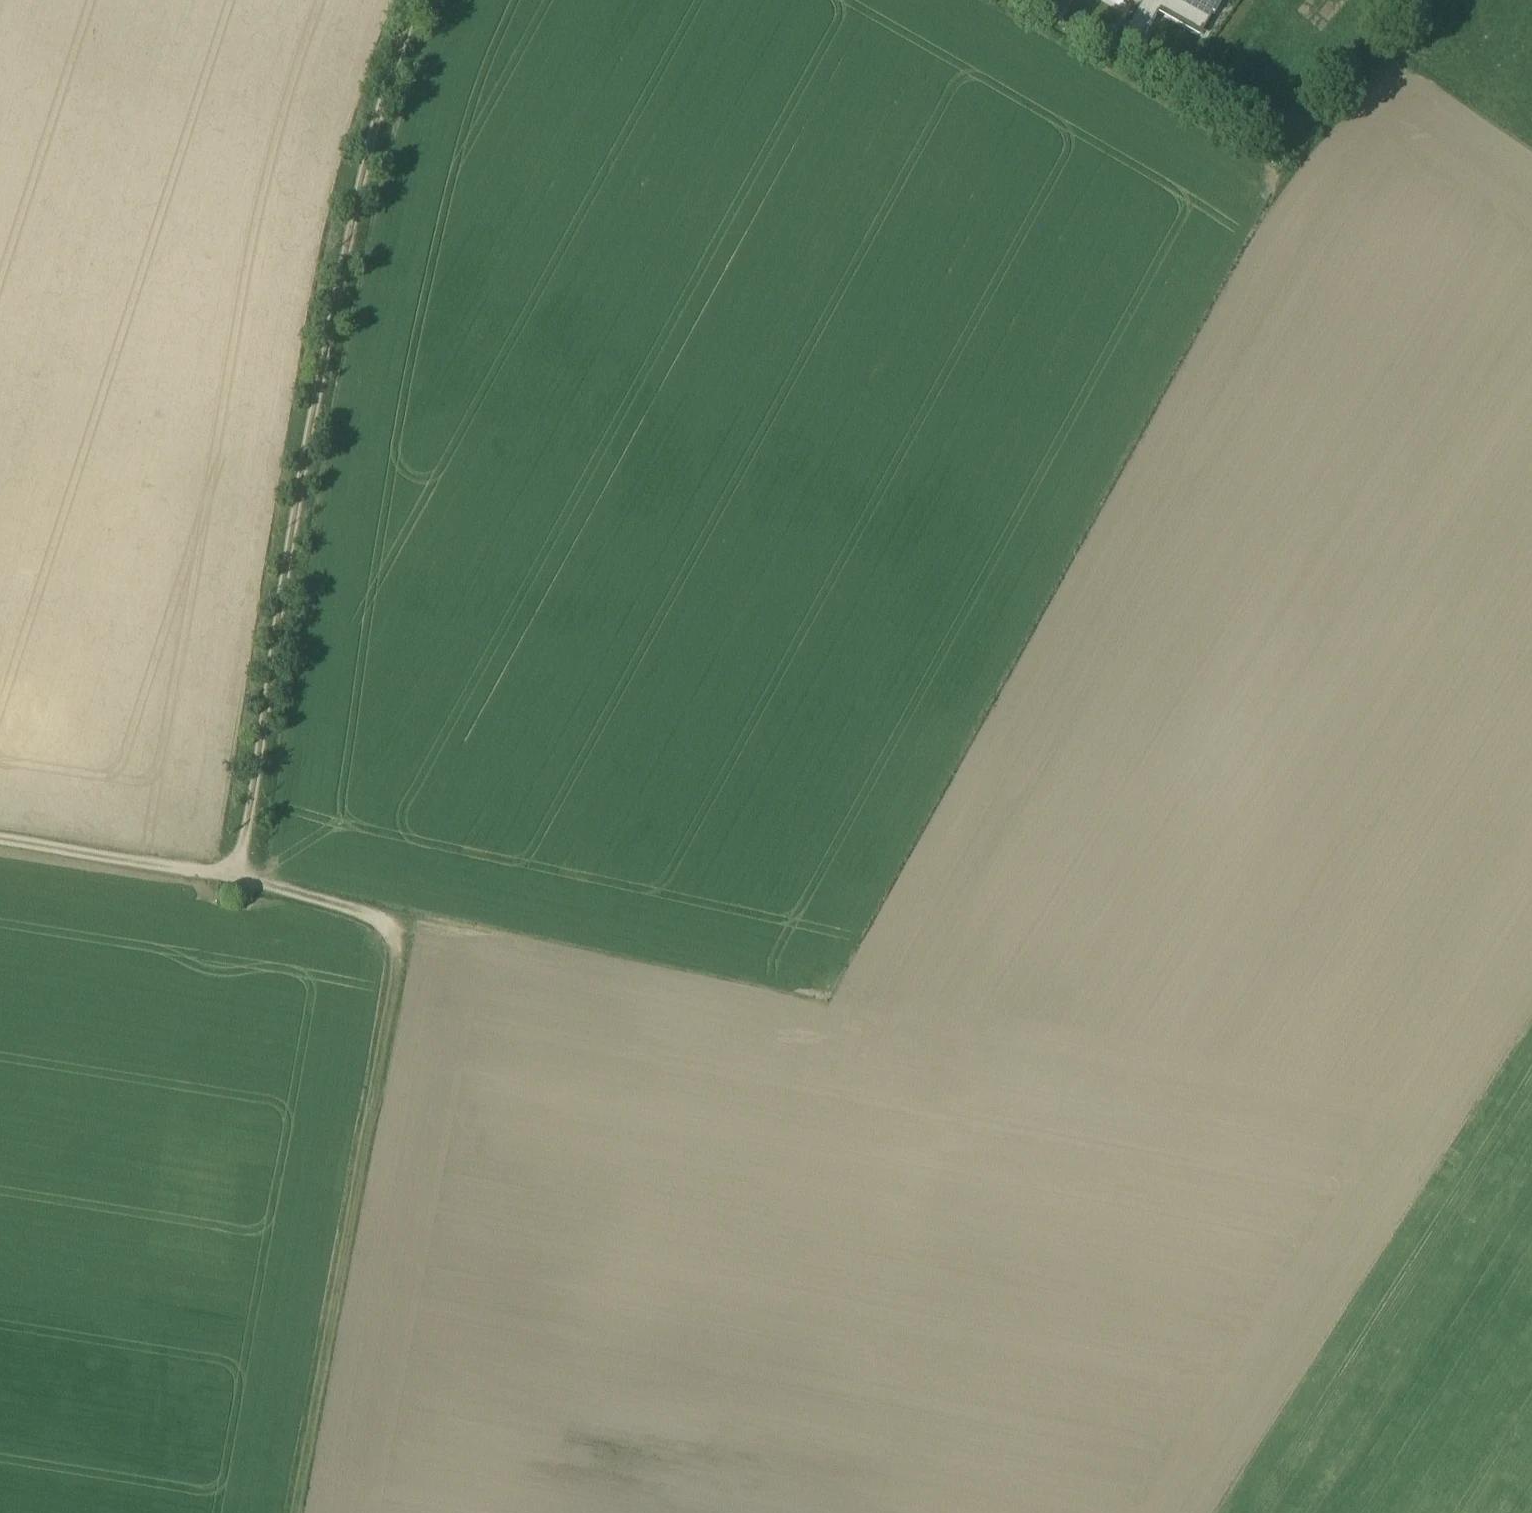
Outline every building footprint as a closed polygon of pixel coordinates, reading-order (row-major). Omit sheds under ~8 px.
[(1157,12),(1163,2),(1180,12),(1177,17),(1200,30),(1209,12),(1212,13),(1214,15),(1222,0),(1144,0),(1124,34),(1139,43),(1157,12)]
